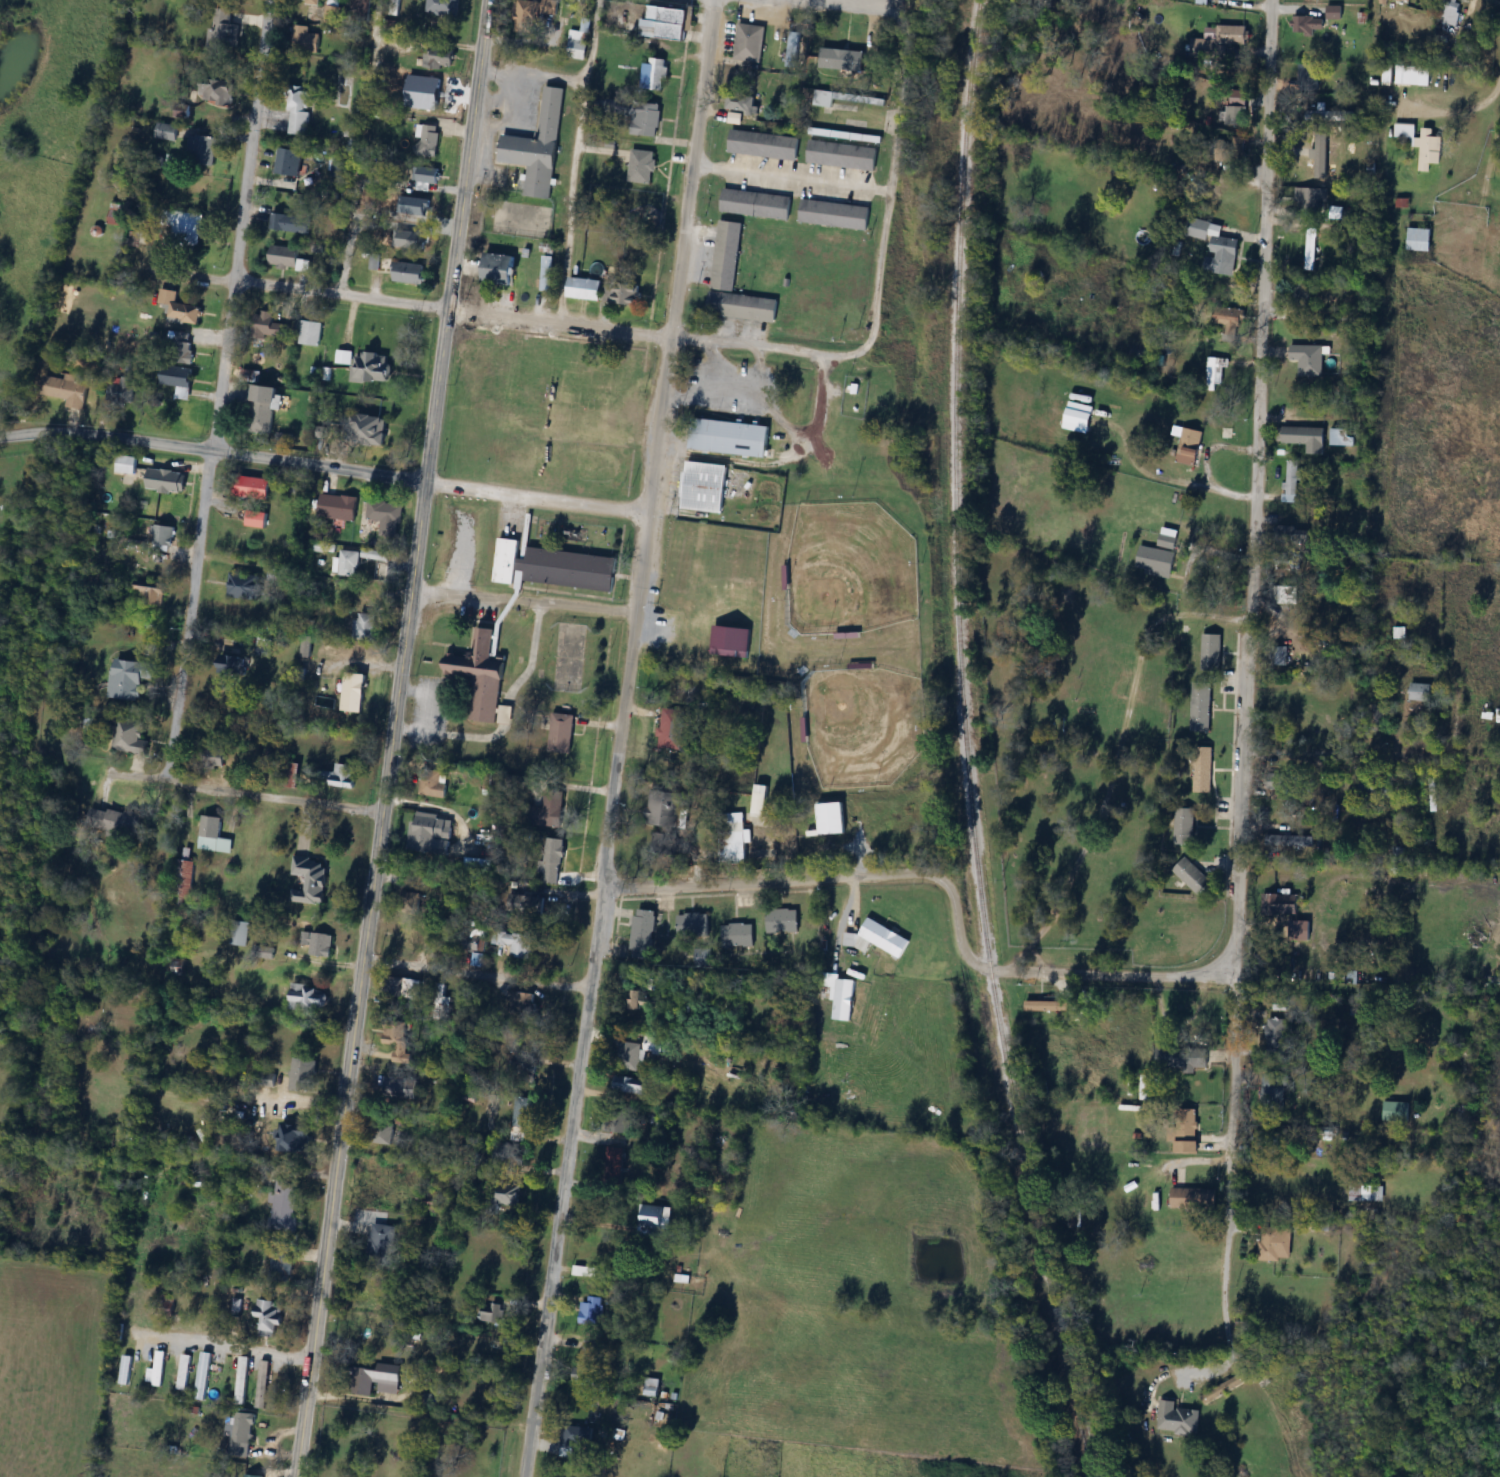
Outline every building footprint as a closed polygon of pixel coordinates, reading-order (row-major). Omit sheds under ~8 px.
[(426,14),(457,17),(459,0),(428,0),(426,14)] [(521,0),(518,0),(514,31),(538,35),(540,14),(557,17),(559,1),(548,0),(544,0),(544,3),(521,0)] [(1464,1),(1461,0),(1444,0),(1438,22),(1456,27),(1464,1)] [(687,42),(690,10),(644,6),(641,38),(687,42)] [(1342,7),(1327,7),(1327,20),(1342,20),(1342,7)] [(236,48),(240,26),(229,24),(231,11),(215,8),(209,44),(236,48)] [(1314,35),(1314,30),(1324,30),(1324,17),(1292,17),(1292,35),(1314,35)] [(570,30),(568,59),(587,60),(590,21),(583,20),(582,31),(570,30)] [(761,63),(765,28),(738,24),(734,60),(761,63)] [(318,53),(321,28),(294,25),(291,51),(318,53)] [(1249,26),(1222,26),(1222,43),(1249,43),(1249,26)] [(799,66),(799,33),(787,33),(787,66),(799,66)] [(1191,64),(1217,64),(1217,39),(1191,39),(1191,64)] [(455,51),(427,48),(425,67),(453,69),(455,51)] [(640,89),(663,92),(667,60),(644,58),(640,89)] [(1299,65),(1299,90),(1319,90),(1319,65),(1299,65)] [(1422,66),(1395,66),(1395,65),(1385,65),(1385,86),(1422,86),(1422,66)] [(233,79),(201,79),(201,105),(233,105),(233,79)] [(309,135),(311,88),(290,87),(289,135),(309,135)] [(564,89),(544,87),(538,140),(503,136),(500,162),(529,165),(525,197),(551,200),(564,89)] [(729,91),(728,110),(755,113),(757,94),(729,91)] [(813,107),(833,107),(833,91),(813,91),(813,107)] [(661,104),(626,102),(624,135),(659,137),(661,104)] [(1320,111),(1307,111),(1307,122),(1342,122),(1342,110),(1320,110),(1320,111)] [(1441,165),(1443,138),(1434,137),(1434,129),(1419,128),(1419,125),(1395,124),(1394,146),(1421,148),(1420,172),(1431,173),(1432,165),(1441,165)] [(437,125),(418,127),(420,158),(439,157),(437,125)] [(797,162),(800,140),(731,130),(728,152),(797,162)] [(193,153),(192,165),(214,167),(217,137),(189,135),(187,153),(193,153)] [(807,163),(875,172),(878,149),(810,140),(807,163)] [(1315,179),(1327,179),(1327,142),(1316,142),(1316,150),(1311,150),(1311,159),(1315,159),(1315,179)] [(277,174),(301,177),(304,151),(279,149),(277,174)] [(655,154),(633,150),(628,181),(650,185),(655,154)] [(416,184),(441,185),(442,169),(417,168),(416,184)] [(792,197),(724,189),(721,212),(789,221),(792,197)] [(1296,189),(1296,214),(1326,214),(1326,189),(1296,189)] [(435,199),(406,199),(406,215),(435,215),(435,199)] [(871,208),(802,199),(799,223),(868,231),(871,208)] [(110,226),(127,228),(129,205),(112,203),(110,226)] [(169,248),(200,251),(204,215),(173,211),(169,248)] [(271,233),(310,233),(310,216),(271,216),(271,233)] [(1205,272),(1233,277),(1240,241),(1220,238),(1222,225),(1193,220),(1190,237),(1211,240),(1205,272)] [(734,295),(742,223),(719,221),(708,315),(776,323),(779,300),(734,295)] [(1431,229),(1408,229),(1408,251),(1431,251),(1431,229)] [(1306,264),(1316,264),(1316,233),(1306,233),(1306,264)] [(269,261),(304,276),(312,259),(276,244),(269,261)] [(518,259),(489,252),(482,282),(511,288),(518,259)] [(554,257),(543,256),(539,291),(551,292),(554,257)] [(425,263),(393,263),(392,283),(424,284),(425,263)] [(602,300),(602,280),(569,279),(568,299),(602,300)] [(641,286),(607,281),(604,302),(638,306),(641,286)] [(201,306),(176,304),(178,291),(161,290),(160,305),(170,306),(168,322),(199,324),(201,306)] [(1237,345),(1248,316),(1222,306),(1215,323),(1227,328),(1223,339),(1237,345)] [(284,325),(274,323),(275,314),(261,311),(256,335),(281,340),(284,325)] [(320,348),(323,323),(302,321),(299,345),(320,348)] [(174,362),(193,362),(193,332),(174,332),(174,362)] [(1299,377),(1323,377),(1323,346),(1290,346),(1290,361),(1299,361),(1299,377)] [(336,364),(350,364),(350,351),(336,351),(336,364)] [(389,382),(391,355),(354,351),(351,379),(389,382)] [(1226,358),(1208,358),(1208,385),(1226,385),(1226,358)] [(193,368),(164,365),(163,385),(178,386),(177,398),(190,399),(193,368)] [(83,410),(87,382),(45,375),(42,395),(67,399),(65,407),(83,410)] [(120,384),(110,384),(109,403),(132,404),(134,377),(121,377),(120,384)] [(249,428),(271,432),(278,386),(256,383),(249,428)] [(349,444),(385,445),(386,416),(350,415),(349,444)] [(770,425),(691,419),(689,451),(767,457),(770,425)] [(1278,428),(1277,444),(1307,445),(1307,455),(1324,455),(1324,445),(1346,446),(1346,429),(1278,428)] [(1203,440),(1184,434),(1176,461),(1196,467),(1203,440)] [(724,513),(729,465),(687,461),(682,509),(724,513)] [(1298,461),(1285,461),(1285,503),(1298,503),(1298,461)] [(185,493),(187,472),(150,469),(148,490),(185,493)] [(239,495),(267,500),(271,479),(242,474),(239,495)] [(292,495),(301,496),(303,489),(294,487),(292,495)] [(357,496),(321,493),(319,517),(355,521),(357,496)] [(378,536),(396,538),(402,504),(369,499),(366,518),(381,521),(378,536)] [(248,526),(267,527),(268,510),(248,509),(248,526)] [(173,525),(154,526),(154,545),(174,544),(173,525)] [(1288,526),(1274,526),(1274,541),(1288,541),(1288,526)] [(1171,578),(1179,538),(1161,534),(1159,548),(1140,545),(1136,571),(1171,578)] [(523,581),(613,592),(617,558),(521,546),(522,541),(499,538),(494,583),(522,586),(523,581)] [(337,574),(355,577),(359,551),(341,548),(337,574)] [(281,567),(268,567),(268,579),(281,579),(281,567)] [(228,597),(257,599),(259,575),(231,572),(228,597)] [(138,597),(163,603),(168,586),(143,579),(138,597)] [(346,587),(345,601),(380,605),(382,587),(370,586),(370,590),(346,587)] [(1292,586),(1281,587),(1282,611),(1293,610),(1292,586)] [(377,640),(377,613),(355,613),(355,640),(377,640)] [(496,723),(504,662),(492,660),(496,629),(478,627),(474,657),(446,654),(444,672),(474,676),(469,720),(496,723)] [(1404,637),(1404,627),(1395,627),(1395,637),(1404,637)] [(1202,667),(1221,667),(1221,635),(1202,635),(1202,667)] [(218,673),(242,676),(244,656),(220,654),(218,673)] [(142,701),(146,662),(114,659),(110,698),(142,701)] [(365,673),(345,672),(343,712),(363,712),(365,673)] [(1409,701),(1431,702),(1432,684),(1410,683),(1409,701)] [(1190,732),(1210,732),(1210,704),(1191,704),(1190,732)] [(658,748),(681,751),(686,712),(662,709),(658,748)] [(549,752),(571,754),(574,715),(552,713),(549,752)] [(149,741),(141,740),(145,722),(120,717),(113,749),(146,757),(149,741)] [(1193,794),(1212,794),(1212,744),(1193,744),(1193,794)] [(202,766),(223,770),(227,750),(205,746),(202,766)] [(299,764),(287,762),(284,786),(296,787),(299,764)] [(332,787),(357,787),(357,764),(332,764),(332,787)] [(418,794),(445,799),(449,778),(422,772),(418,794)] [(500,775),(485,775),(484,795),(500,795),(500,775)] [(1269,787),(1285,789),(1286,777),(1271,775),(1269,787)] [(767,813),(767,787),(755,787),(755,813),(767,813)] [(565,790),(545,788),(543,808),(528,806),(526,824),(562,827),(565,790)] [(651,788),(645,824),(677,829),(683,793),(651,788)] [(846,834),(845,802),(819,802),(820,834),(846,834)] [(91,807),(86,827),(136,842),(143,817),(110,807),(108,812),(91,807)] [(1175,845),(1194,845),(1194,808),(1175,808),(1175,845)] [(453,816),(412,812),(408,851),(449,855),(453,816)] [(722,813),(722,862),(745,862),(745,813),(722,813)] [(199,849),(231,853),(233,840),(220,838),(222,817),(203,815),(199,849)] [(654,832),(653,851),(672,852),(673,833),(654,832)] [(1315,835),(1266,834),(1266,846),(1314,846),(1315,835)] [(563,839),(545,838),(543,871),(544,871),(543,884),(561,885),(563,839)] [(178,858),(173,908),(189,910),(196,849),(185,848),(183,859),(178,858)] [(1172,870),(1200,897),(1214,883),(1186,856),(1172,870)] [(292,889),(290,901),(324,905),(329,861),(294,857),(292,875),(305,876),(304,890),(292,889)] [(402,911),(422,912),(423,893),(403,892),(402,911)] [(1265,894),(1265,916),(1301,916),(1301,894),(1265,894)] [(508,915),(544,915),(544,896),(508,896),(508,915)] [(798,932),(798,909),(767,909),(767,932),(798,932)] [(635,950),(654,950),(654,910),(635,910),(635,950)] [(709,913),(678,913),(678,937),(709,937),(709,913)] [(903,957),(911,938),(868,919),(860,938),(903,957)] [(231,945),(248,945),(248,921),(231,921),(231,945)] [(753,947),(753,924),(722,924),(722,947),(753,947)] [(413,951),(417,930),(400,927),(396,948),(413,951)] [(311,945),(309,955),(331,957),(333,934),(303,931),(301,944),(311,945)] [(844,945),(855,946),(856,934),(845,933),(844,945)] [(508,935),(508,958),(533,958),(533,935),(508,935)] [(416,1001),(420,981),(386,974),(382,995),(416,1001)] [(834,1018),(851,1020),(855,980),(837,979),(834,1018)] [(447,987),(441,984),(429,1007),(447,1016),(455,999),(443,994),(447,987)] [(292,1010),(326,1010),(326,986),(292,986),(292,1010)] [(654,1008),(655,997),(644,995),(645,990),(632,988),(630,1006),(654,1008)] [(534,992),(511,992),(510,1013),(533,1013),(534,992)] [(1027,1011),(1069,1011),(1069,1001),(1027,1001),(1027,1011)] [(1262,1022),(1266,1042),(1282,1039),(1277,1018),(1262,1022)] [(384,1044),(395,1044),(394,1063),(411,1064),(414,1025),(385,1023),(384,1044)] [(620,1041),(616,1067),(637,1071),(640,1051),(661,1054),(664,1038),(645,1035),(644,1044),(620,1041)] [(1156,1069),(1185,1069),(1185,1070),(1208,1069),(1207,1048),(1156,1049),(1156,1069)] [(532,1052),(515,1057),(521,1081),(539,1077),(532,1052)] [(291,1090),(315,1091),(316,1059),(292,1058),(291,1090)] [(611,1089),(643,1096),(647,1081),(615,1074),(611,1089)] [(1282,1105),(1282,1074),(1260,1074),(1260,1105),(1282,1105)] [(513,1129),(531,1129),(531,1097),(513,1097),(513,1129)] [(1409,1102),(1384,1102),(1384,1121),(1409,1121),(1409,1102)] [(1167,1142),(1175,1142),(1174,1152),(1197,1153),(1198,1109),(1175,1109),(1175,1121),(1167,1121),(1167,1142)] [(612,1133),(630,1133),(630,1110),(612,1110),(612,1133)] [(310,1125),(279,1123),(277,1154),(308,1156),(310,1125)] [(514,1163),(513,1144),(491,1146),(493,1164),(514,1163)] [(272,1229),(296,1230),(299,1181),(275,1179),(272,1229)] [(1351,1200),(1382,1200),(1382,1183),(1351,1183),(1351,1200)] [(521,1185),(494,1184),(493,1204),(520,1204),(521,1185)] [(1172,1208),(1208,1208),(1208,1187),(1172,1187),(1172,1208)] [(670,1228),(668,1204),(637,1207),(640,1232),(670,1228)] [(1291,1260),(1291,1227),(1260,1227),(1260,1260),(1291,1260)] [(367,1238),(371,1258),(389,1255),(385,1235),(367,1238)] [(292,1255),(270,1254),(270,1277),(292,1277),(292,1255)] [(602,1296),(588,1296),(588,1302),(580,1302),(580,1324),(602,1324),(602,1296)] [(261,1337),(281,1336),(280,1298),(257,1299),(258,1317),(260,1317),(261,1337)] [(505,1302),(484,1302),(484,1322),(505,1322),(505,1302)] [(166,1351),(157,1350),(154,1369),(149,1368),(146,1383),(161,1385),(166,1351)] [(211,1353),(201,1351),(195,1398),(205,1399),(211,1353)] [(192,1355),(184,1354),(176,1388),(185,1390),(192,1355)] [(128,1384),(131,1356),(123,1355),(120,1383),(128,1384)] [(247,1356),(237,1356),(237,1405),(247,1405),(247,1356)] [(255,1408),(265,1409),(270,1361),(259,1360),(255,1408)] [(401,1390),(401,1364),(377,1364),(377,1390),(401,1390)] [(374,1394),(373,1367),(353,1368),(354,1395),(374,1394)] [(1176,1401),(1161,1399),(1157,1431),(1197,1436),(1200,1411),(1175,1408),(1176,1401)] [(227,1436),(231,1436),(229,1456),(250,1458),(253,1414),(229,1412),(227,1436)] [(593,1428),(563,1425),(560,1456),(574,1458),(575,1448),(591,1449),(593,1428)]
